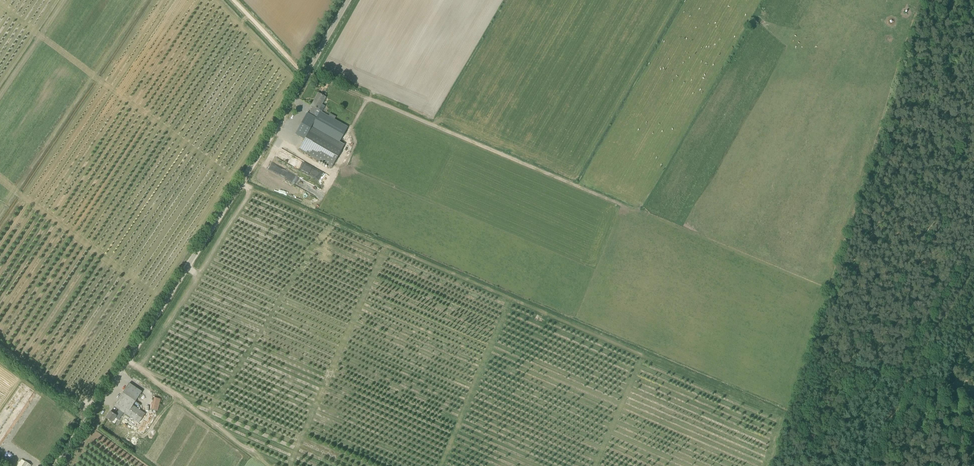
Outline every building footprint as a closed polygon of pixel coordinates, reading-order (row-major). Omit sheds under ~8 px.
[(338,130),(344,134),(348,127),(334,120),(328,116),(318,110),(326,97),(318,93),(311,105),(313,106),(309,113),(307,112),(295,134),(304,139),(299,149),(331,168),(344,146),(333,140),(338,130)] [(145,413),(133,405),(142,392),(129,383),(114,406),(119,409),(124,413),(139,423),(145,414),(145,413)] [(161,399),(154,397),(151,409),(158,410),(161,399)] [(120,418),(124,413),(119,409),(115,415),(110,411),(106,418),(112,422),(115,418),(121,422),(123,419),(120,418)]
